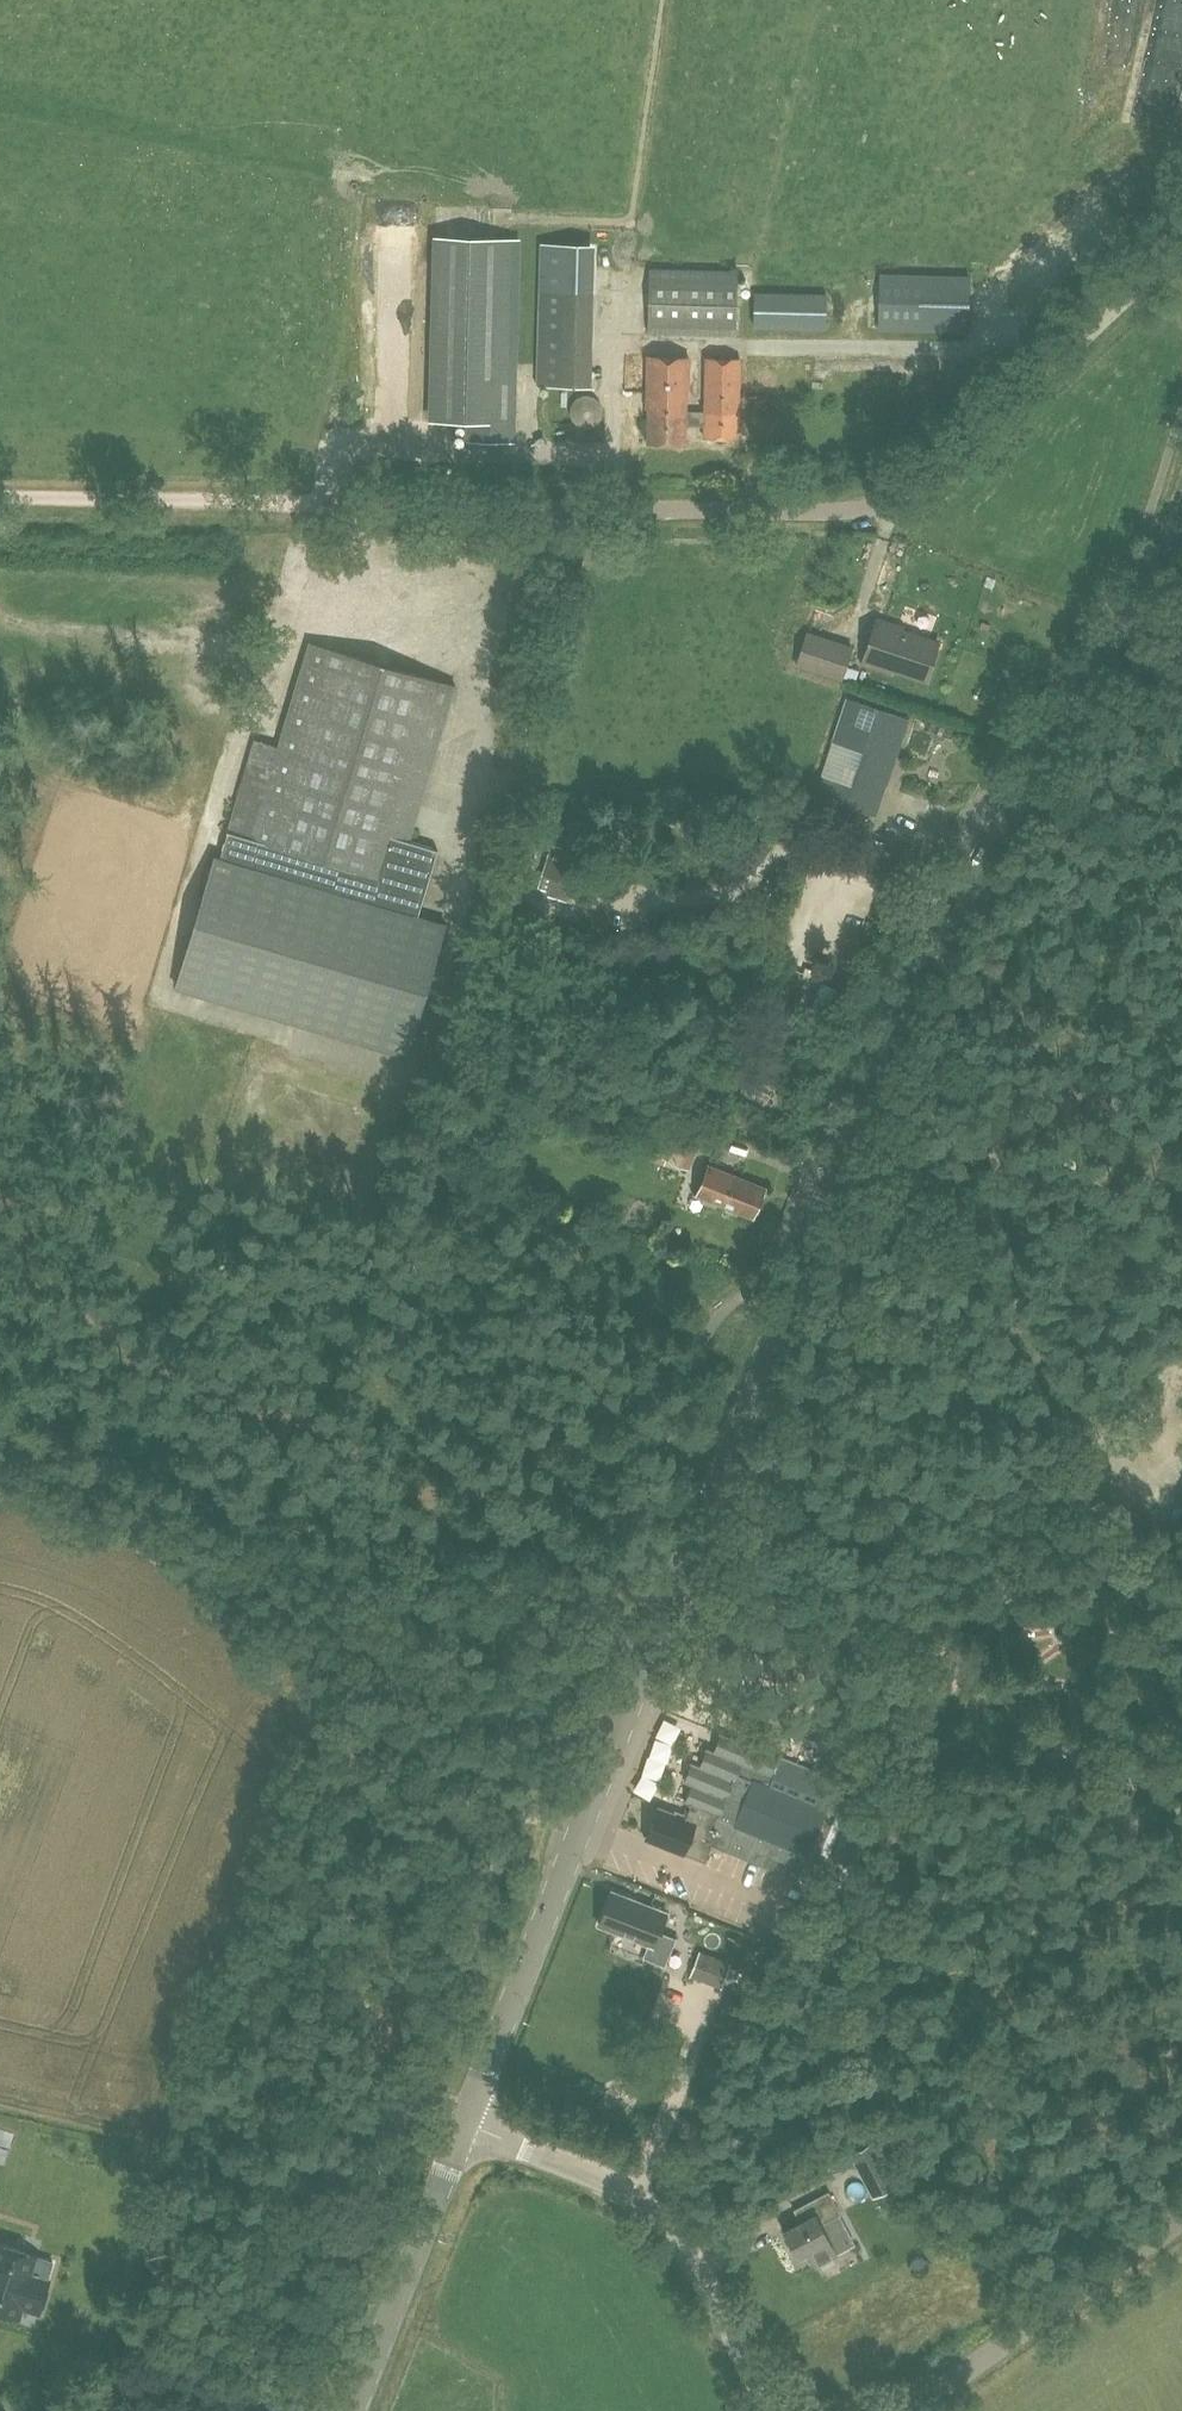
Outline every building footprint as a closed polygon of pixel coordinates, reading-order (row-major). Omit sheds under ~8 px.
[(439,236),(433,420),(467,421),(466,440),(512,441),(519,238),(439,236)] [(648,333),(736,335),(738,271),(649,269),(648,333)] [(969,276),(881,275),(880,275),(879,330),(968,331),(969,276)] [(555,294),(553,390),(599,391),(601,295),(555,294)] [(766,311),(767,341),(839,338),(837,308),(766,311)] [(648,408),(647,442),(686,444),(686,425),(704,425),(704,437),(739,438),(741,358),(706,357),(705,412),(687,411),(687,402),(688,402),(690,357),(648,356),(647,408),(648,408)] [(904,627),(881,619),(876,618),(861,662),(891,672),(892,669),(927,681),(940,643),(903,630),(904,627)] [(795,664),(840,679),(851,647),(850,647),(848,653),(820,643),(822,637),(806,632),(795,664)] [(438,850),(409,841),(456,686),(310,642),(279,746),(255,739),(220,857),(216,856),(176,987),(406,1056),(445,924),(418,916),(438,850)] [(908,719),(881,710),(849,699),(817,795),(875,814),(908,719)] [(862,847),(873,824),(815,802),(807,826),(862,847)] [(561,818),(545,870),(552,872),(545,893),(569,900),(592,826),(561,818)] [(632,1131),(628,1140),(691,1165),(700,1143),(711,1147),(719,1126),(673,1108),(659,1142),(632,1131)] [(698,1194),(753,1216),(764,1188),(709,1166),(698,1194)] [(711,1843),(795,1877),(827,1808),(767,1784),(779,1755),(732,1736),(724,1753),(707,1746),(700,1764),(692,1761),(684,1780),(693,1783),(685,1801),(691,1803),(686,1814),(676,1810),(674,1813),(659,1807),(647,1837),(683,1852),(683,1851),(704,1860),(711,1843)] [(642,1955),(665,1964),(676,1937),(659,1930),(667,1911),(613,1889),(599,1923),(647,1943),(642,1955)] [(691,1978),(721,1987),(728,1961),(699,1952),(691,1978)] [(836,2250),(820,2222),(839,2212),(829,2192),(795,2209),(801,2221),(784,2230),(797,2256),(808,2250),(814,2262),(836,2250)] [(40,2313),(51,2279),(48,2278),(53,2261),(38,2256),(38,2255),(0,2243),(0,2313),(19,2318),(22,2307),(40,2313)]
